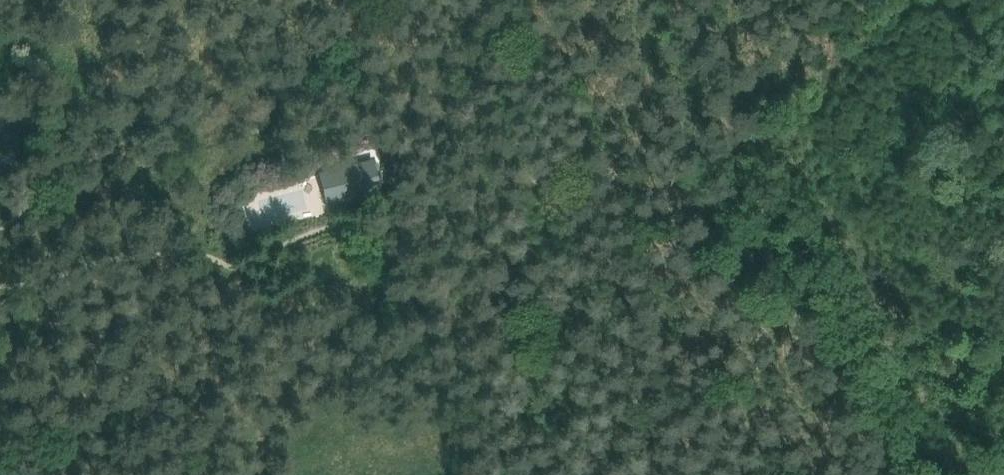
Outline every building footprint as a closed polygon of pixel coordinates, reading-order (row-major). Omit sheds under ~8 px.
[(327,171),(335,203),(382,192),(374,159),(327,171)]
